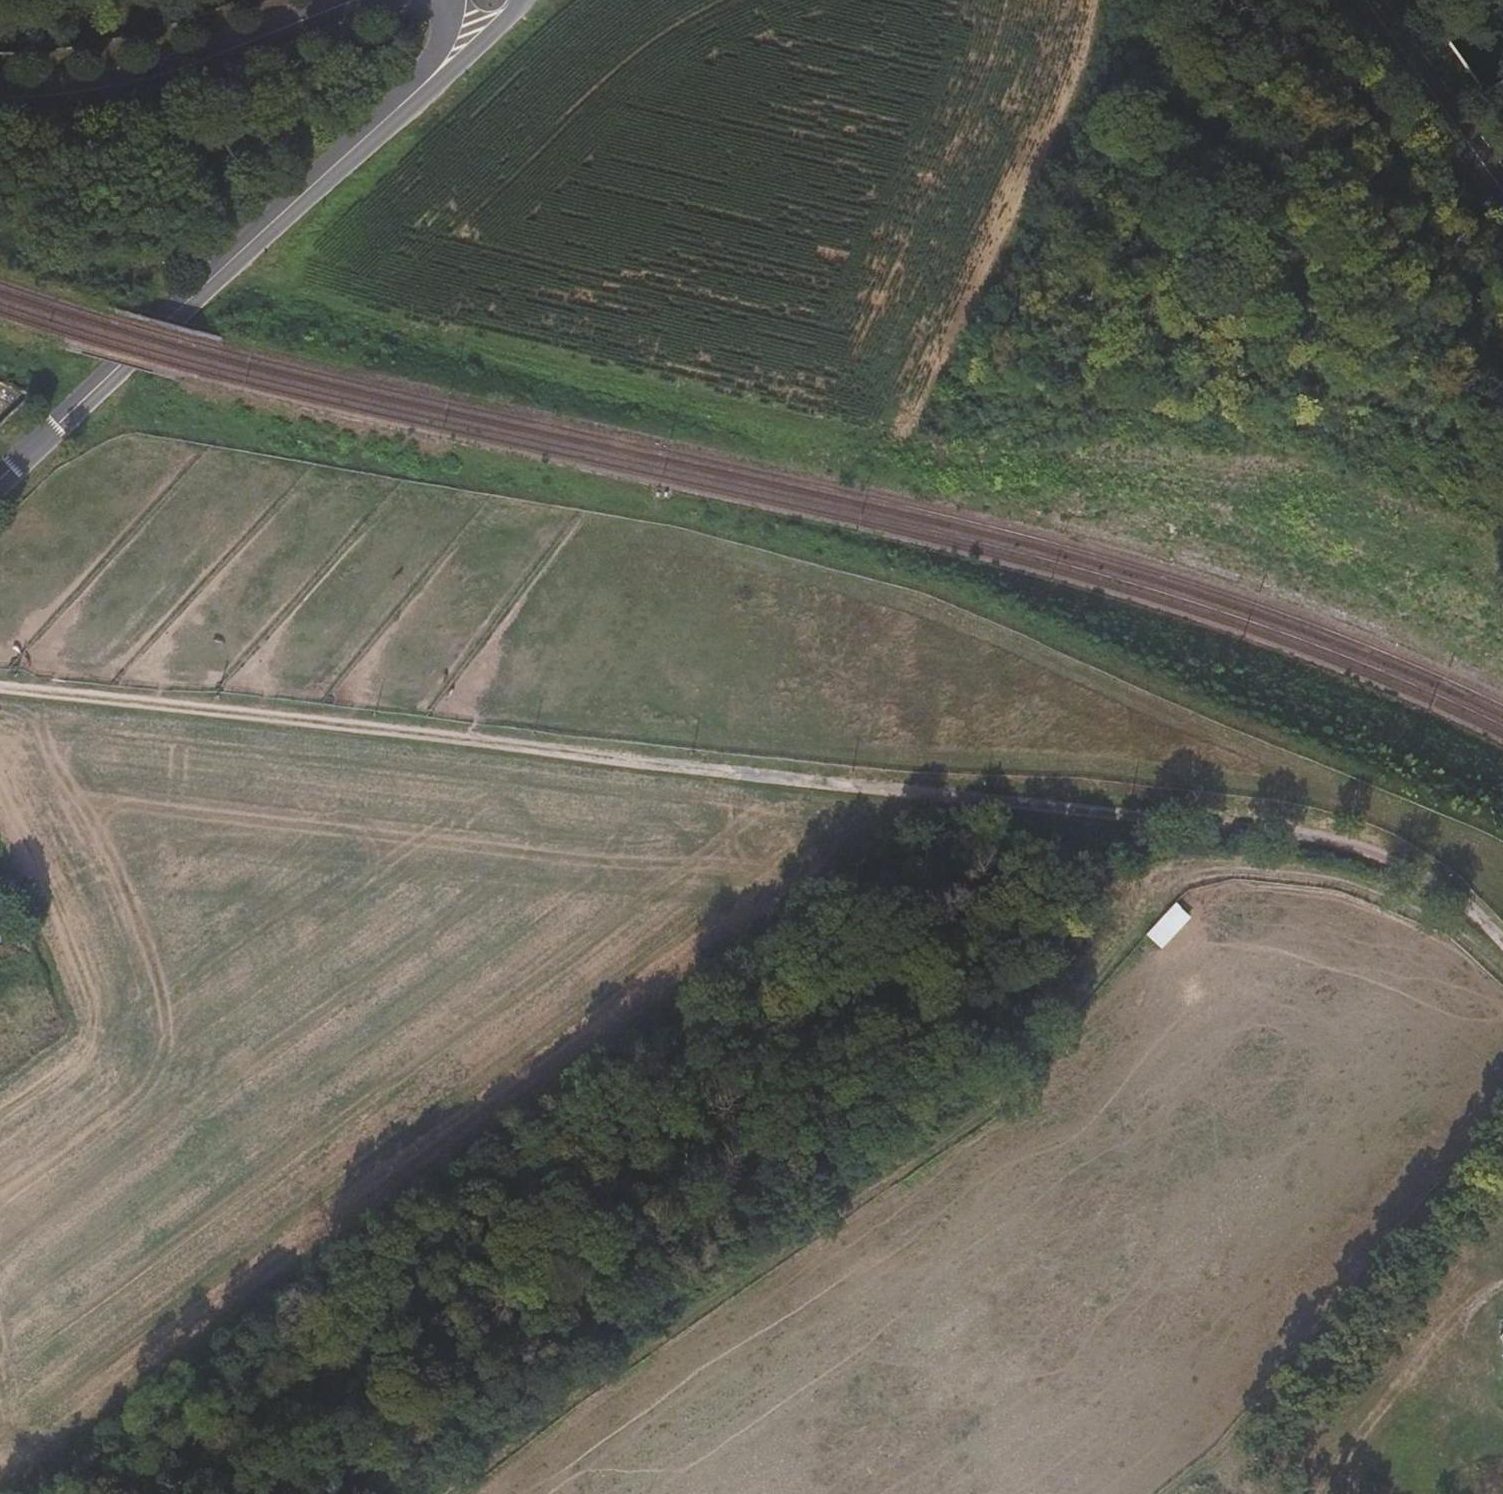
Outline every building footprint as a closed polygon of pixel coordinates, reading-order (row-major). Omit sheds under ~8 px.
[(1450,0),(1408,0),(1460,72),(1487,108),(1502,94),(1502,76),(1450,0)]
